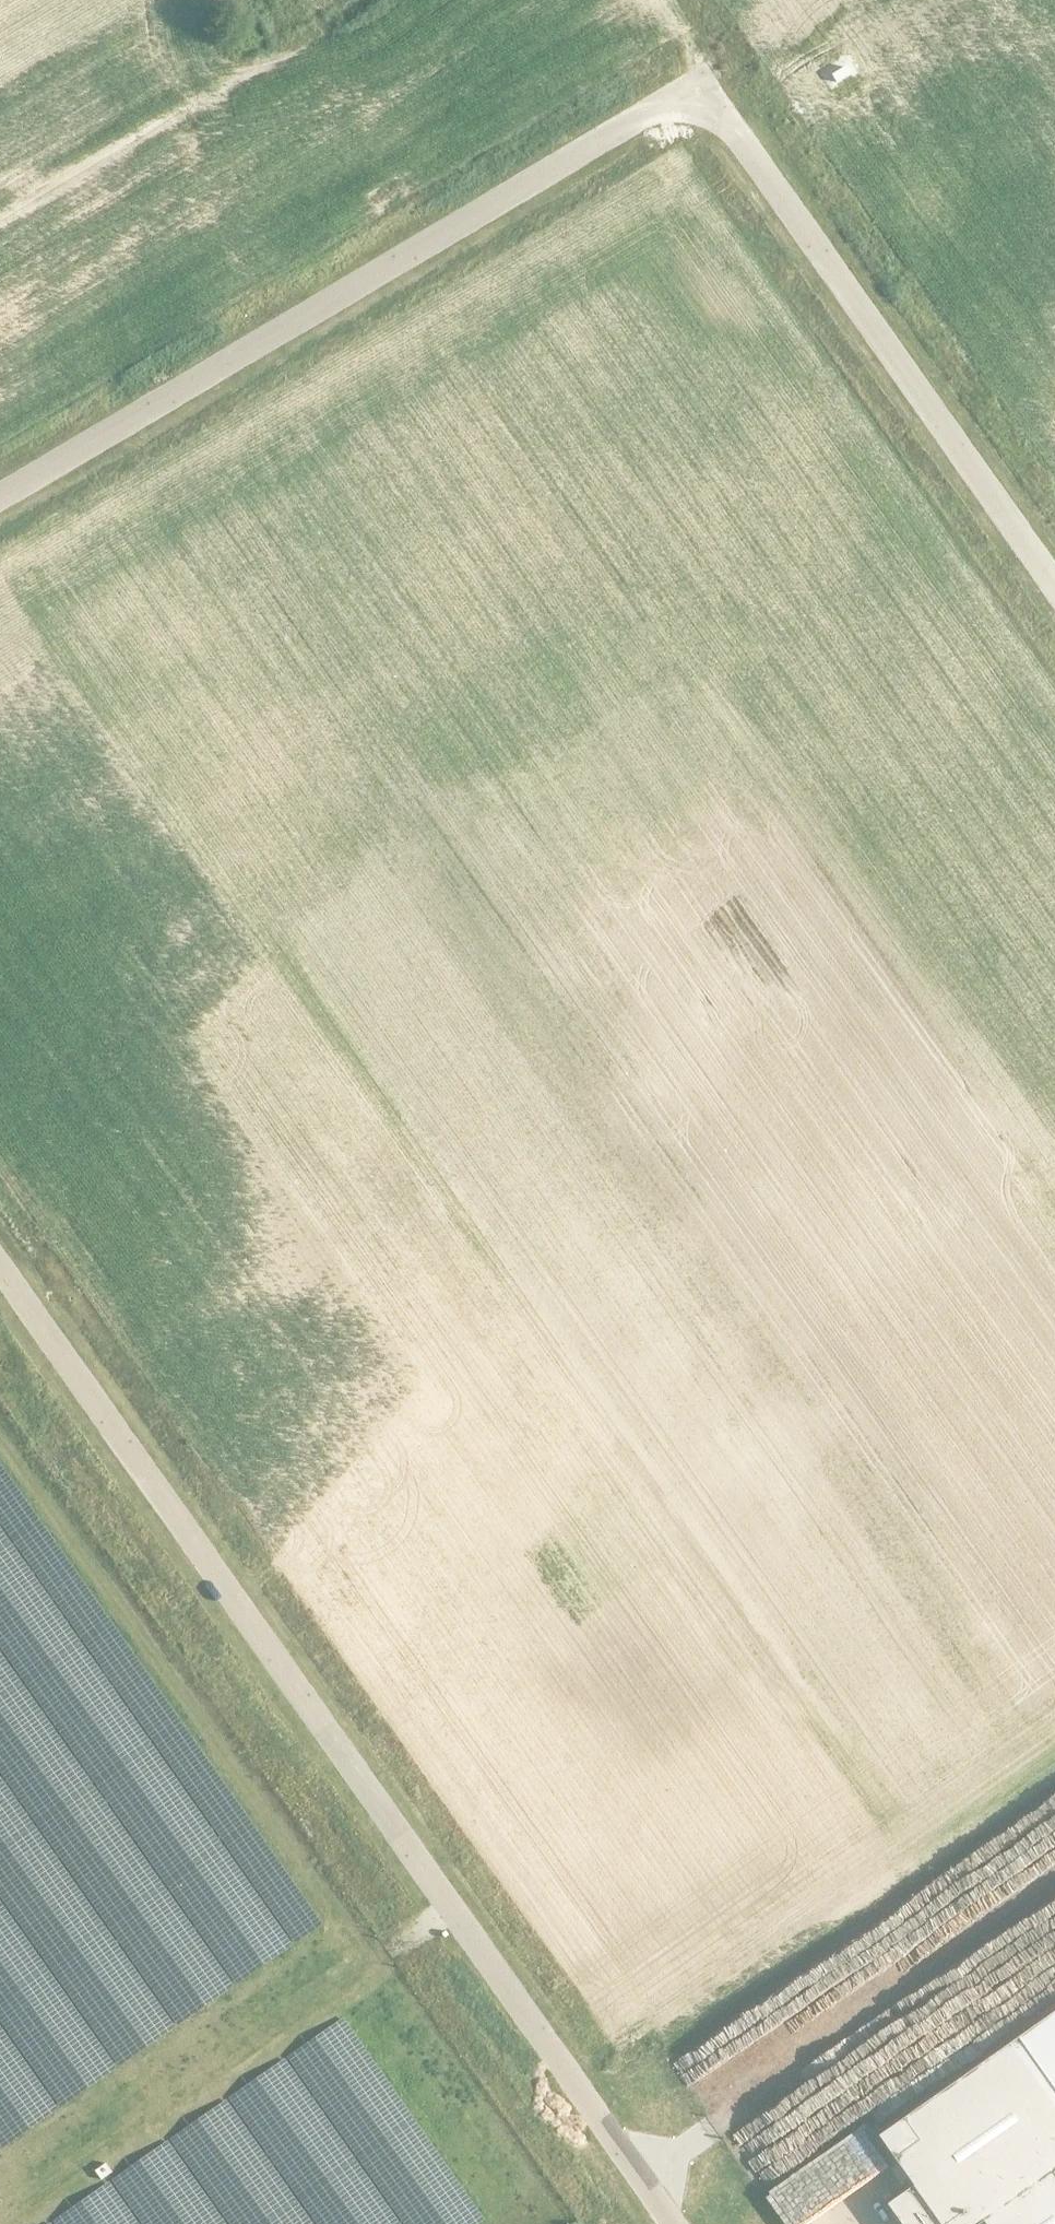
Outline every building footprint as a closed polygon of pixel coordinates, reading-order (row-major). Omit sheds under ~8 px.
[(878,2136),(914,2186),(887,2204),(901,2223),(982,2223),(984,2223),(985,2223),(1054,2223),(1054,2011),(878,2136)]
